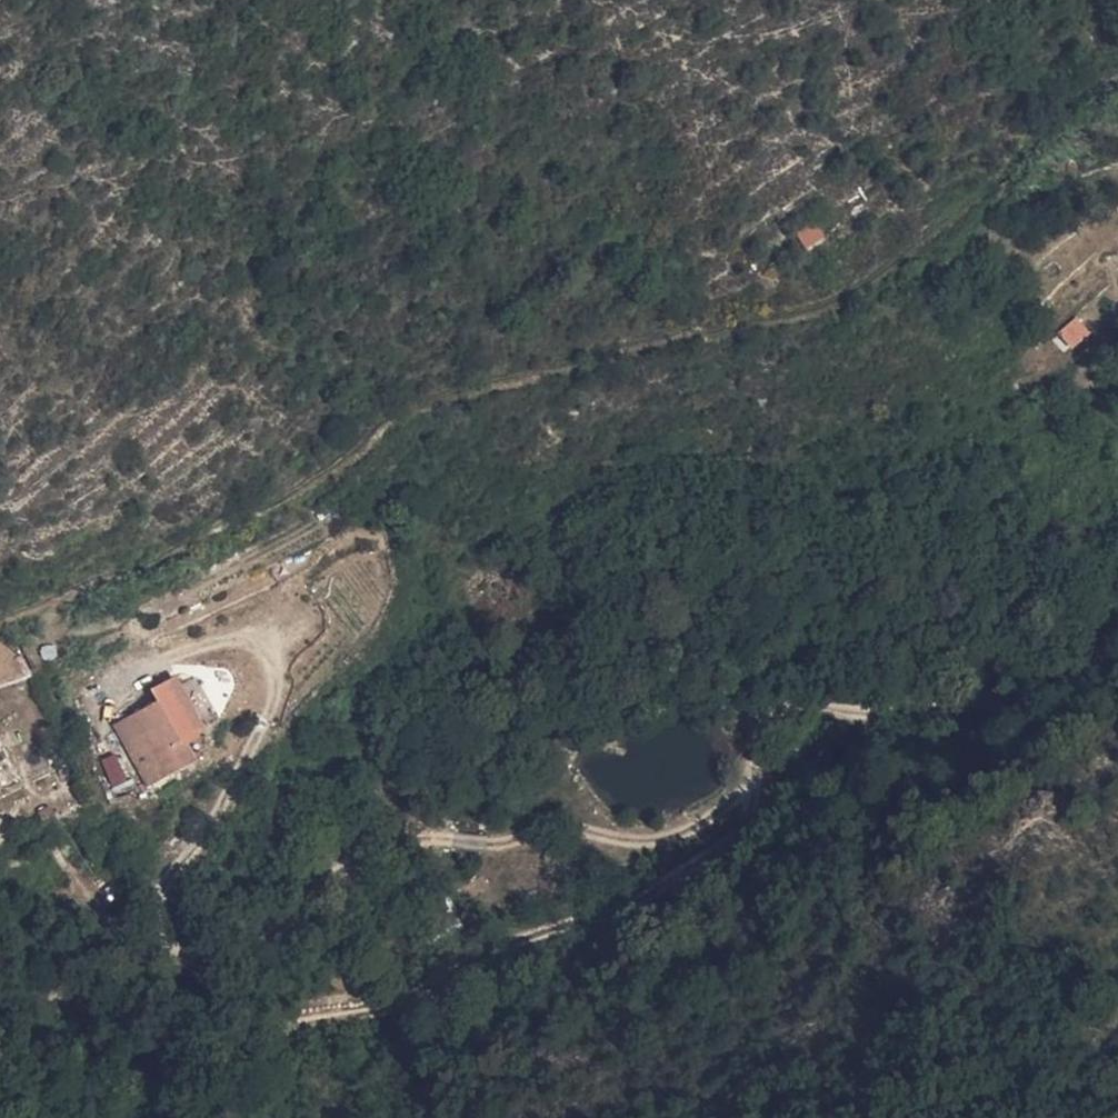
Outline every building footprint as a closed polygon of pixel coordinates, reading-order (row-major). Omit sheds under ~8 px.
[(816,221),(795,233),(805,251),(826,239),(816,221)] [(1082,338),(1068,323),(1053,337),(1066,352),(1082,338)] [(216,776),(182,709),(165,717),(201,784),(216,776)] [(201,784),(165,717),(125,737),(159,805),(201,784)] [(3,773),(0,774),(0,805),(15,797),(3,773)]
